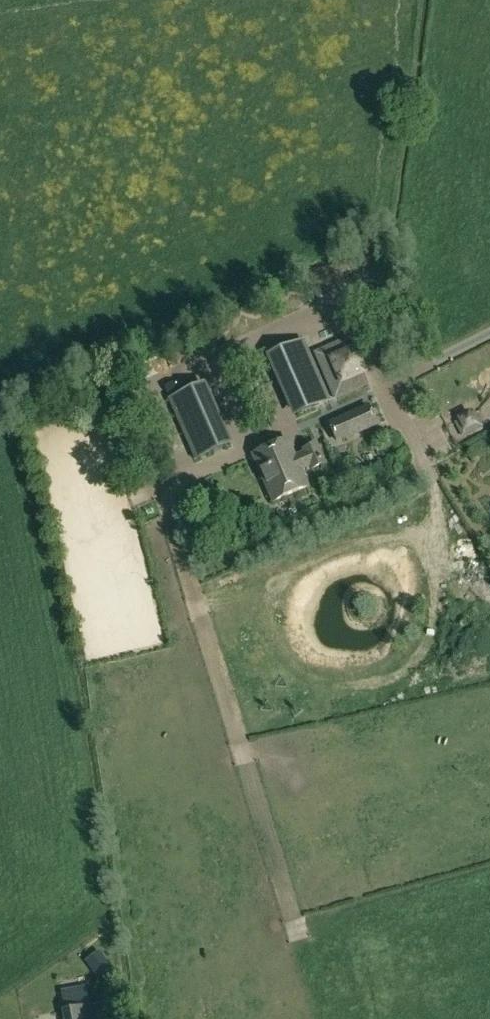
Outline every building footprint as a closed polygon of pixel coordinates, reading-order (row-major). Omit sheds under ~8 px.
[(318,355),(337,399),(369,384),(350,341),(318,355)] [(275,397),(287,426),(317,413),(304,384),(275,397)] [(338,442),(377,425),(369,407),(332,424),(338,442)] [(455,423),(462,438),(483,426),(476,412),(455,423)] [(207,456),(225,449),(219,434),(201,442),(207,456)] [(328,480),(323,470),(329,467),(328,466),(341,460),(334,442),(321,449),(323,454),(317,457),(307,436),(274,451),(294,495),(328,480)] [(190,447),(196,461),(207,456),(201,442),(190,447)] [(344,475),(333,480),(340,493),(350,488),(344,475)] [(64,1018),(93,1018),(91,1006),(63,1011),(64,1018)]
